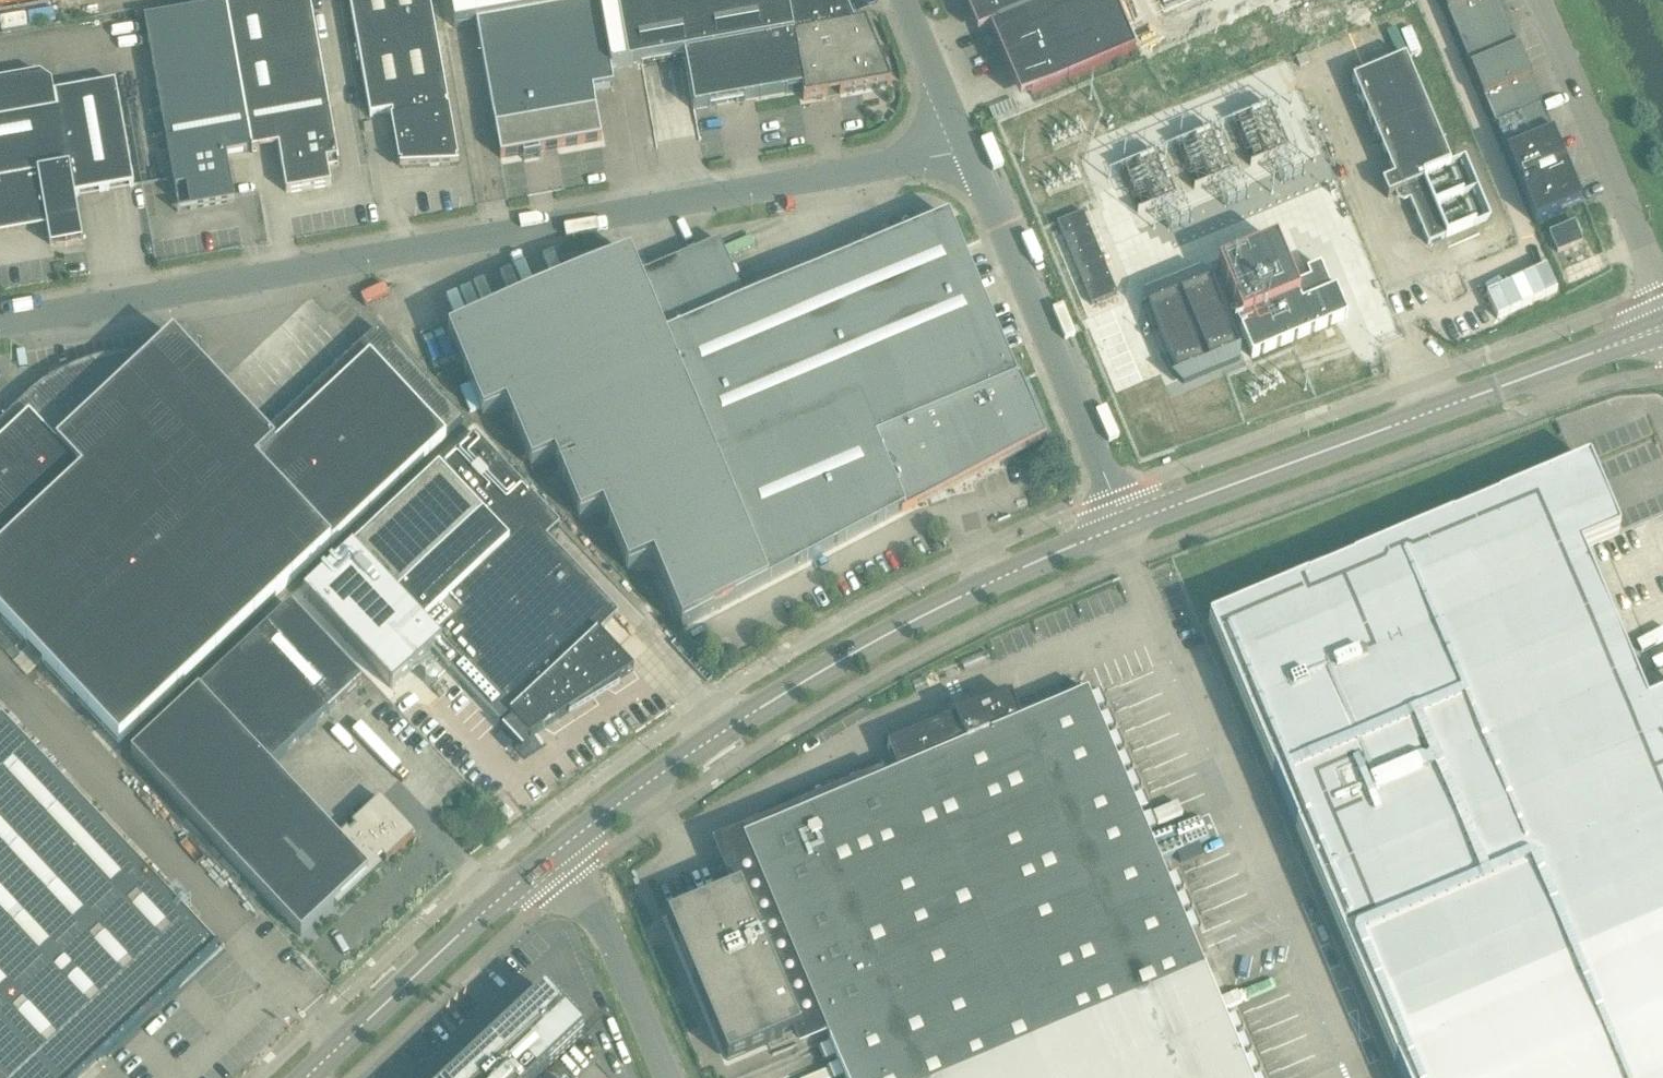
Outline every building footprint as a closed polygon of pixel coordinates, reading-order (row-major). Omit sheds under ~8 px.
[(225,3),(252,155),(253,155),(252,152),(278,148),(286,194),(330,186),(327,165),(336,163),(337,166),(338,166),(309,0),(255,0),(226,5),(226,3),(225,3)] [(448,105),(429,0),(349,0),(370,118),(392,115),(392,119),(390,119),(399,165),(401,165),(401,169),(399,169),(400,170),(458,167),(458,165),(456,166),(455,161),(458,161),(448,109),(446,109),(445,105),(448,105)] [(454,29),(477,26),(500,160),(602,142),(593,91),(613,88),(610,71),(628,68),(616,0),(449,0),(454,29)] [(628,68),(642,66),(684,59),(693,112),(801,93),(803,102),(891,87),(865,25),(853,27),(842,0),(616,0),(628,68)] [(967,11),(977,35),(990,30),(1020,102),(1031,97),(1135,53),(1112,0),(965,0),(967,11)] [(1164,11),(1189,0),(1160,0),(1164,11)] [(1535,225),(1581,205),(1580,204),(1580,205),(1560,158),(1561,158),(1529,83),(1531,82),(1517,50),(1516,50),(1503,20),(1495,0),(1440,0),(1535,225)] [(252,155),(225,3),(225,5),(144,20),(176,202),(178,202),(177,200),(187,198),(190,211),(234,203),(226,157),(251,152),(251,155),(252,155)] [(1375,136),(1377,135),(1396,179),(1382,185),(1388,199),(1405,192),(1428,246),(1446,239),(1446,238),(1475,226),(1405,59),(1352,82),(1375,136)] [(82,240),(75,198),(134,188),(115,84),(54,95),(52,84),(40,75),(0,82),(0,231),(45,223),(49,245),(82,240)] [(1246,116),(1265,161),(1288,151),(1269,106),(1246,116)] [(1190,140),(1209,185),(1232,175),(1213,130),(1190,140)] [(1133,164),(1152,209),(1175,199),(1156,154),(1133,164)] [(1083,214),(1057,225),(1091,307),(1117,296),(1083,214)] [(699,252),(638,278),(630,257),(448,334),(483,417),(505,408),(531,470),(554,460),(579,521),(602,512),(627,573),(653,562),(673,609),(682,630),(900,514),(901,517),(1045,442),(1018,377),(1014,378),(947,219),(724,313),(699,252)] [(1549,234),(1557,254),(1583,243),(1574,223),(1549,234)] [(1206,284),(1180,295),(1209,363),(1234,352),(1225,329),(1215,307),(1206,284)] [(1174,297),(1148,308),(1157,331),(1167,354),(1176,377),(1202,366),(1174,297)] [(119,745),(463,423),(377,331),(359,349),(356,346),(345,357),(347,359),(343,363),(341,360),(330,371),(332,374),(328,377),(326,375),(314,386),(317,388),(313,392),(311,389),(299,400),(301,402),(298,406),(295,403),(284,414),(286,417),(282,420),(280,418),(268,428),(271,431),(264,437),(205,372),(199,343),(180,346),(173,338),(160,350),(112,358),(96,362),(80,367),(65,374),(50,382),(42,388),(33,394),(25,401),(10,416),(8,413),(0,421),(0,618),(119,745)] [(475,435),(303,597),(391,690),(431,653),(499,725),(508,716),(514,721),(504,730),(503,729),(502,730),(522,752),(523,751),(520,747),(529,738),(530,739),(633,671),(599,634),(619,616),(546,539),(560,526),(475,435)] [(1345,946),(1662,812),(1662,701),(1645,708),(1579,552),(1618,534),(1587,463),(1208,623),(1345,946)] [(290,609),(131,758),(300,939),(334,907),(337,910),(381,868),(378,865),(382,860),(386,864),(415,837),(380,800),(351,827),(354,830),(349,835),(346,831),(336,841),(269,770),(361,684),(290,609)] [(728,867),(738,891),(668,920),(728,1063),(798,1033),(802,1043),(825,1034),(843,1077),(1249,1077),(1087,695),(1022,723),(1011,697),(887,749),(898,775),(738,843),(735,845),(732,847),(730,850),(729,853),(728,856),(727,858),(727,860),(727,862),(727,863),(728,865),(728,867)] [(218,951),(0,719),(0,1077),(82,1077),(218,951)] [(1345,946),(1400,1077),(1662,1077),(1662,812),(1345,946)] [(1199,844),(1177,853),(1181,865),(1204,856),(1199,844)] [(304,968),(298,961),(295,964),(301,971),(304,968)] [(584,1036),(544,993),(454,1077),(539,1077),(584,1036)]
